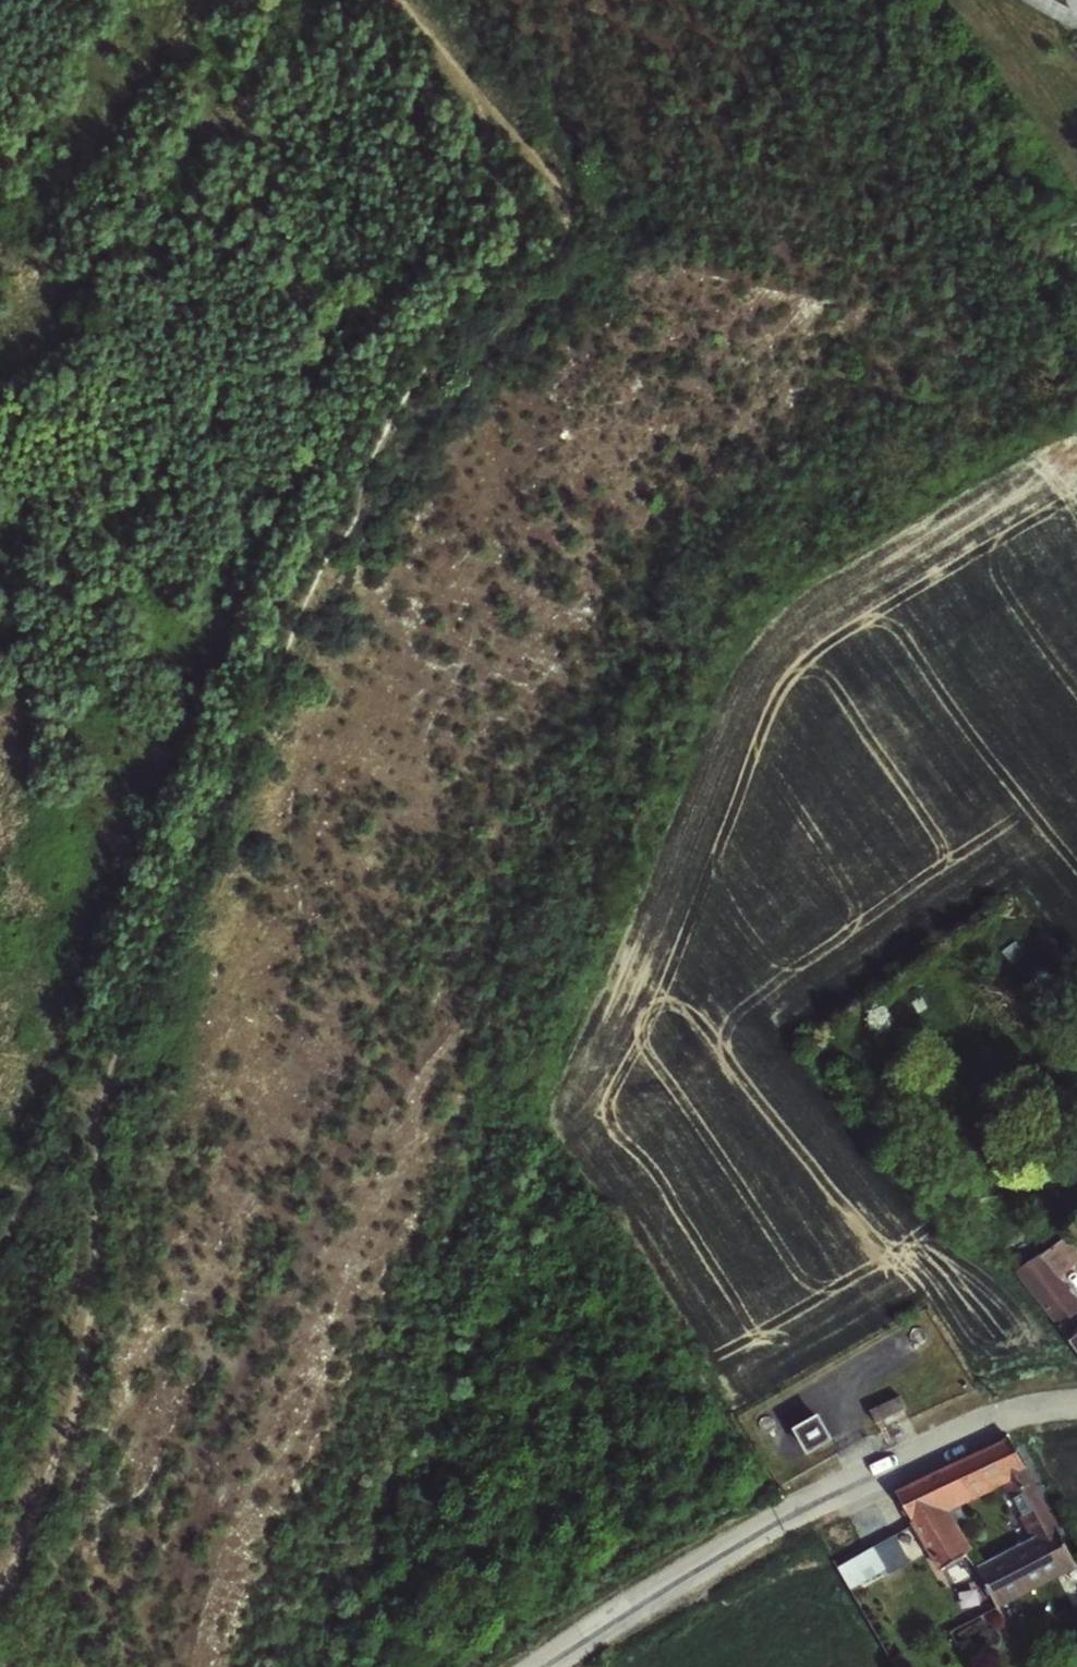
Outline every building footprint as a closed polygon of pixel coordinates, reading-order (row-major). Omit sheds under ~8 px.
[(1020,1272),(1076,1350),(1076,1300),(1062,1280),(1076,1269),(1076,1267),(1072,1259),(1076,1256),(1076,1245),(1070,1235),(1020,1272)] [(805,1436),(813,1449),(828,1440),(821,1427),(805,1436)] [(978,1561),(1000,1598),(1074,1554),(1001,1431),(985,1441),(1036,1528),(978,1561)] [(988,1480),(970,1449),(946,1463),(964,1494),(988,1480)] [(941,1508),(954,1500),(957,1499),(964,1494),(946,1463),(896,1493),(942,1570),(951,1565),(968,1555),(943,1512),(941,1508)] [(844,1563),(857,1589),(923,1555),(909,1529),(844,1563)]
